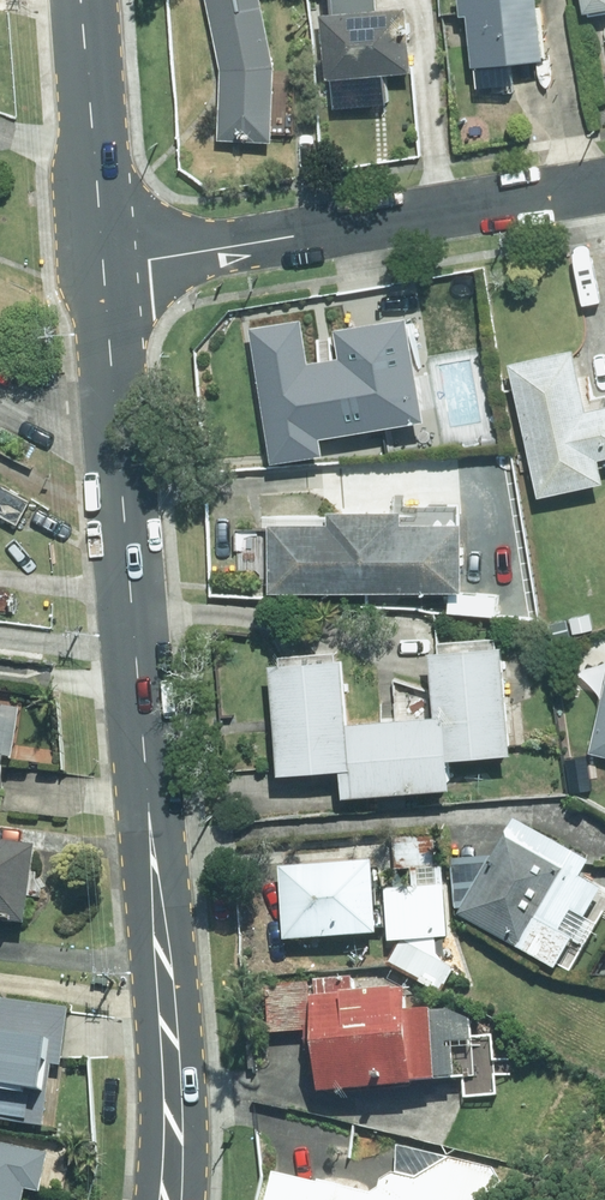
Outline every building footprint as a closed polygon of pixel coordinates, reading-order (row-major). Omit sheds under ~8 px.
[(226,67),(227,135),(278,139),(282,67),(269,0),(214,0),(226,67)] [(337,14),(329,14),(334,78),(338,78),(340,106),(393,102),(391,72),(421,70),(416,4),(382,6),(382,0),(336,0),(337,14)] [(547,0),(469,0),(470,14),(479,13),(486,85),(524,81),(522,61),(552,58),(547,0)] [(595,16),(604,14),(604,0),(592,0),(595,16)] [(309,314),(257,323),(280,456),(330,447),(327,431),(433,412),(424,361),(320,379),(309,314)] [(513,362),(540,498),(604,485),(604,399),(587,402),(576,349),(513,362)] [(34,501),(0,484),(0,511),(23,523),(34,501)] [(276,522),(277,587),(377,586),(375,507),(337,508),(337,521),(276,522)] [(409,507),(375,507),(377,586),(471,584),(470,518),(409,519),(409,507)] [(511,640),(440,647),(446,709),(450,753),(459,752),(521,746),(511,640)] [(351,762),(361,761),(357,717),(351,653),(279,660),(289,768),(351,762)] [(5,795),(10,758),(17,759),(25,708),(0,705),(0,795),(5,795)] [(357,717),(361,761),(351,762),(353,790),(461,780),(459,752),(450,753),(446,709),(357,717)] [(516,818),(461,915),(562,972),(604,896),(604,888),(586,877),(595,862),(516,818)] [(403,941),(393,962),(454,991),(464,971),(451,938),(442,830),(396,834),(398,870),(414,869),(415,885),(388,887),(393,942),(403,941)] [(30,924),(39,846),(0,841),(0,920),(30,924)] [(377,861),(284,868),(289,940),(382,934),(377,861)] [(270,978),(273,1031),(317,1028),(314,975),(270,978)] [(386,975),(318,981),(328,1091),(466,1080),(467,1099),(501,1096),(497,1040),(477,1042),(474,1010),(415,1015),(413,988),(387,990),(386,975)] [(53,1125),(69,1011),(10,1003),(6,1032),(0,1031),(0,1118),(53,1125)] [(0,1143),(0,1199),(29,1199),(31,1189),(46,1192),(54,1154),(0,1143)] [(271,1199),(486,1199),(501,1192),(502,1169),(454,1158),(421,1178),(398,1173),(386,1180),(384,1188),(372,1195),(278,1173),(271,1199)]
